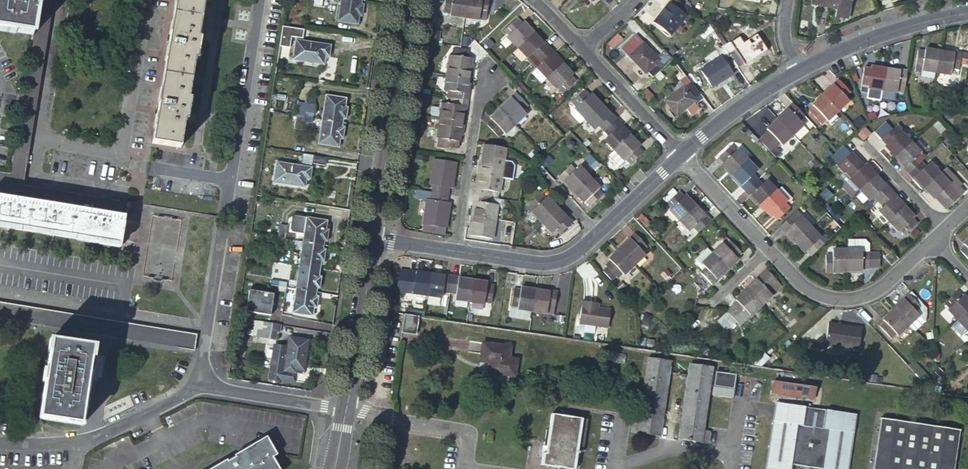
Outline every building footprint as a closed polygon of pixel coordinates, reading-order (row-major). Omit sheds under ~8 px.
[(33,36),(39,0),(0,0),(0,31),(33,36)] [(33,36),(17,141),(33,144),(55,0),(39,0),(33,36)] [(152,144),(181,148),(206,0),(175,0),(152,144)] [(336,20),(357,24),(357,15),(361,16),(363,3),(359,3),(360,0),(339,0),(336,20)] [(453,23),(467,24),(470,2),(456,0),(456,3),(449,2),(446,20),(453,21),(453,23)] [(678,0),(676,0),(673,5),(672,4),(658,23),(673,35),(687,16),(686,15),(691,9),(678,0)] [(821,5),(837,8),(836,16),(849,18),(852,0),(822,0),(821,5)] [(467,24),(480,26),(481,21),(489,22),(491,3),(484,2),(483,4),(470,2),(467,24)] [(511,39),(520,49),(535,34),(526,24),(525,26),(519,20),(506,33),(511,39)] [(345,43),(346,35),(327,32),(325,40),(345,43)] [(520,49),(529,59),(532,56),(538,61),(551,48),(546,43),(545,44),(535,34),(520,49)] [(738,50),(732,54),(735,59),(741,67),(747,63),(749,65),(769,52),(757,35),(737,49),(738,50)] [(329,44),(294,39),(291,60),(323,64),(324,56),(328,56),(329,44)] [(655,78),(666,68),(671,63),(665,57),(662,60),(647,44),(633,57),(649,74),(651,73),(655,78)] [(922,69),(935,71),(939,49),(925,47),(925,49),(918,48),(913,72),(921,73),(922,69)] [(557,53),(551,48),(538,61),(542,66),(538,69),(539,70),(533,75),(543,85),(549,80),(564,65),(555,55),(557,53)] [(935,71),(948,73),(949,68),(957,69),(960,50),(952,49),(952,51),(939,49),(935,71)] [(471,80),(474,80),(475,73),(472,72),(474,60),(470,59),(471,52),(457,50),(456,57),(452,57),(449,77),(471,80)] [(960,62),(967,64),(967,53),(961,52),(960,62)] [(732,54),(726,59),(725,57),(705,71),(716,87),(736,74),(735,71),(741,67),(735,59),(732,54)] [(549,80),(558,90),(559,89),(564,95),(577,82),(572,77),(573,75),(564,65),(549,80)] [(868,86),(867,88),(880,90),(883,68),(871,66),(870,68),(863,67),(860,85),(868,86)] [(883,68),(880,90),(893,92),(894,86),(902,87),(905,69),(897,68),(897,70),(883,68)] [(447,91),(456,92),(455,99),(471,101),(472,95),(469,94),(471,80),(449,77),(447,91)] [(830,85),(821,94),(836,110),(846,101),(842,97),(848,91),(835,78),(828,83),(830,85)] [(704,94),(694,82),(689,87),(688,85),(668,101),(681,116),(700,101),(698,99),(704,94)] [(880,90),(867,88),(867,92),(869,95),(879,97),(880,90)] [(511,98),(501,108),(517,124),(533,109),(515,92),(510,97),(511,98)] [(577,112),(586,122),(602,107),(593,96),(592,98),(586,92),(573,105),(578,111),(577,112)] [(821,94),(811,103),(812,105),(807,110),(819,124),(825,118),(826,119),(836,110),(821,94)] [(325,95),(322,118),(342,122),(343,118),(346,118),(347,107),(344,106),(346,98),(325,95)] [(471,101),(455,99),(454,105),(443,104),(442,110),(436,109),(434,117),(443,119),(465,122),(467,108),(470,108),(471,101)] [(298,102),(296,114),(313,117),(314,112),(305,111),(306,104),(298,102)] [(785,109),(787,110),(777,119),(792,136),(802,126),(798,123),(804,117),(791,104),(785,109)] [(586,122),(596,132),(599,128),(604,134),(618,120),(613,115),(612,117),(602,107),(586,122)] [(501,108),(491,117),(493,119),(487,124),(500,138),(506,132),(506,133),(517,124),(501,108)] [(296,114),(294,126),(303,128),(304,120),(312,121),(313,117),(296,114)] [(322,118),(318,143),(339,146),(340,137),(343,138),(345,126),(341,126),(342,122),(322,118)] [(465,122),(443,119),(439,147),(454,149),(454,147),(461,149),(464,127),(467,128),(468,122),(465,122)] [(792,136),(777,119),(767,129),(768,130),(763,135),(776,149),(781,144),(782,145),(792,136)] [(604,134),(609,139),(606,142),(615,153),(631,138),(622,128),(623,126),(618,120),(604,134)] [(910,140),(901,130),(900,131),(895,125),(881,138),(886,143),(884,145),(893,155),(909,141),(910,140)] [(864,126),(857,133),(862,139),(869,132),(864,126)] [(615,153),(618,155),(624,163),(625,162),(630,168),(644,155),(639,149),(640,147),(631,138),(615,153)] [(901,166),(906,172),(920,159),(915,154),(919,150),(910,140),(909,141),(893,155),(903,165),(901,166)] [(33,144),(17,141),(8,199),(125,217),(127,201),(27,184),(33,144)] [(723,161),(733,172),(749,156),(739,146),(738,147),(733,141),(719,154),(725,160),(723,161)] [(308,153),(303,152),(301,161),(306,161),(325,164),(327,156),(308,153)] [(848,178),(858,188),(873,173),(864,163),(863,164),(857,158),(851,152),(837,165),(848,178)] [(618,169),(624,163),(618,155),(615,153),(609,158),(618,169)] [(482,167),(481,175),(484,175),(506,178),(508,157),(487,154),(485,167),(482,167)] [(741,183),(746,188),(760,175),(755,170),(758,166),(749,156),(733,172),(742,182),(741,183)] [(453,196),(454,189),(456,189),(460,162),(438,159),(434,186),(437,186),(436,194),(453,196)] [(906,172),(912,177),(913,176),(922,186),(939,171),(929,161),(925,165),(920,159),(906,172)] [(312,168),(276,162),(273,181),(305,187),(307,177),(311,178),(312,168)] [(594,178),(585,168),(581,171),(576,165),(562,178),(567,184),(569,182),(578,192),(594,178)] [(944,166),(939,171),(922,186),(932,196),(933,194),(938,200),(944,206),(960,191),(954,185),(958,181),(944,166)] [(858,188),(867,198),(871,195),(876,201),(890,187),(885,182),(883,183),(873,173),(858,188)] [(480,189),(479,196),(495,198),(497,191),(504,192),(506,178),(484,175),(482,189),(480,189)] [(753,192),(762,203),(778,187),(769,178),(765,181),(760,175),(746,188),(751,194),(753,192)] [(603,187),(594,178),(578,192),(588,202),(589,201),(595,207),(608,194),(602,188),(603,187)] [(762,203),(771,213),(773,211),(778,216),(791,203),(786,198),(787,197),(778,187),(762,203)] [(876,201),(881,206),(877,210),(887,220),(903,204),(894,194),(895,193),(890,187),(876,201)] [(662,200),(667,205),(679,194),(674,188),(662,200)] [(673,211),(671,212),(681,222),(697,207),(688,197),(686,198),(681,192),(679,194),(667,205),(673,211)] [(452,204),(453,196),(436,194),(434,202),(432,202),(429,227),(451,230),(454,204),(452,204)] [(535,214),(544,223),(561,208),(552,198),(550,200),(545,194),(531,207),(536,213),(535,214)] [(479,196),(478,203),(480,203),(478,216),(500,219),(502,206),(494,205),(495,198),(479,196)] [(125,217),(8,199),(0,198),(0,228),(120,245),(125,217)] [(887,220),(896,229),(897,228),(902,234),(915,221),(910,215),(912,214),(903,204),(887,220)] [(697,207),(681,222),(690,232),(694,229),(699,234),(713,221),(708,216),(707,217),(697,207)] [(544,223),(553,233),(554,232),(560,238),(574,225),(569,220),(570,218),(561,208),(544,223)] [(803,214),(799,209),(794,213),(799,218),(803,214)] [(787,230),(797,240),(813,224),(803,214),(799,218),(794,213),(780,225),(786,231),(787,230)] [(497,239),(500,219),(478,216),(476,215),(475,222),(478,223),(476,236),(497,239)] [(323,244),(324,241),(327,241),(329,229),(326,229),(327,220),(307,217),(303,241),(323,244)] [(294,240),(295,234),(286,233),(287,226),(279,224),(277,237),(285,238),(294,240)] [(797,240),(806,250),(808,248),(813,254),(826,241),(821,236),(822,235),(813,224),(797,240)] [(634,240),(624,250),(638,266),(649,257),(645,252),(651,247),(638,234),(632,239),(634,240)] [(961,242),(962,243),(957,248),(967,261),(967,235),(961,242)] [(846,236),(846,246),(860,246),(860,248),(868,248),(868,239),(865,236),(846,236)] [(732,270),(742,260),(741,259),(746,253),(733,240),(728,246),(727,244),(717,254),(732,270)] [(322,248),(323,244),(303,241),(300,265),(320,268),(321,259),(325,260),(326,249),(322,248)] [(833,268),(846,269),(846,246),(833,246),(833,252),(825,252),(825,270),(833,271),(833,268)] [(846,269),(860,269),(860,266),(867,267),(868,248),(860,248),(860,246),(846,246),(846,269)] [(722,279),(732,270),(717,254),(711,248),(701,257),(707,263),(711,267),(705,272),(718,286),(724,281),(722,279)] [(896,258),(888,249),(880,257),(888,266),(895,259),(896,258)] [(624,250),(614,259),(615,261),(609,266),(611,267),(606,271),(615,281),(619,277),(622,279),(628,274),(629,275),(638,266),(624,250)] [(300,265),(297,288),(316,292),(317,287),(321,287),(322,275),(318,275),(320,268),(300,265)] [(761,280),(751,289),(766,306),(785,288),(769,270),(759,279),(761,280)] [(416,295),(430,298),(433,276),(420,274),(420,276),(412,275),(409,293),(416,294),(416,295)] [(430,298),(444,300),(444,294),(452,295),(455,277),(447,276),(447,278),(433,276),(430,298)] [(452,295),(460,297),(459,302),(473,304),(476,282),(462,280),(462,278),(455,277),(452,295)] [(473,304),(486,306),(486,304),(494,305),(496,287),(489,286),(489,284),(476,282),(473,304)] [(316,292),(297,288),(293,312),(312,316),(314,307),(318,308),(320,297),(316,296),(316,292)] [(538,289),(525,288),(525,290),(517,289),(515,307),(522,308),(522,310),(535,311),(538,289)] [(552,292),(538,289),(535,311),(549,314),(549,308),(557,309),(559,291),(552,289),(552,292)] [(751,289),(741,299),(742,300),(732,310),(745,323),(755,314),(756,315),(766,306),(751,289)] [(956,321),(967,310),(967,301),(963,296),(961,298),(956,292),(942,305),(948,310),(947,311),(956,321)] [(902,300),(892,309),(907,325),(917,316),(913,312),(919,307),(905,293),(900,298),(902,300)] [(597,303),(586,302),(582,324),(588,325),(599,327),(612,329),(614,311),(601,309),(596,309),(597,303)] [(198,334),(0,305),(0,320),(193,348),(196,348),(198,334)] [(533,321),(535,311),(522,310),(522,308),(515,307),(513,318),(533,321)] [(892,309),(882,318),(883,320),(878,325),(891,338),(896,333),(897,334),(907,325),(892,309)] [(956,321),(949,327),(960,338),(966,332),(967,334),(967,310),(956,321)] [(741,321),(732,311),(723,320),(732,330),(741,321)] [(408,315),(404,314),(401,334),(415,336),(418,317),(408,315)] [(907,325),(913,331),(922,322),(917,316),(907,325)] [(282,324),(260,321),(257,336),(275,339),(276,331),(280,332),(282,324)] [(598,335),(599,327),(588,325),(587,333),(598,335)] [(862,327),(829,335),(835,357),(868,348),(862,327)] [(303,375),(303,371),(308,340),(289,337),(287,348),(285,360),(272,358),(269,379),(290,382),(292,373),(303,375)] [(94,348),(52,342),(41,420),(82,427),(94,348)] [(501,345),(483,342),(479,371),(505,374),(507,358),(499,357),(501,345)] [(287,348),(274,346),(272,358),(285,360),(287,348)] [(669,361),(689,364),(689,363),(690,358),(670,355),(669,360),(669,361)] [(661,424),(669,361),(669,360),(647,357),(639,409),(634,409),(632,420),(661,424)] [(712,367),(689,363),(689,364),(680,427),(703,430),(709,431),(711,419),(704,418),(712,367)] [(735,374),(715,371),(712,394),(732,397),(735,374)] [(773,381),(771,391),(813,397),(815,387),(773,381)] [(775,401),(766,467),(779,468),(793,468),(793,463),(819,467),(819,468),(847,468),(855,412),(775,401)] [(587,408),(552,403),(549,420),(547,419),(541,452),(573,457),(575,440),(578,441),(578,439),(582,439),(587,408)] [(880,419),(873,468),(953,468),(959,430),(880,419)] [(263,432),(198,468),(276,468),(277,468),(269,452),(274,451),(263,432)]
